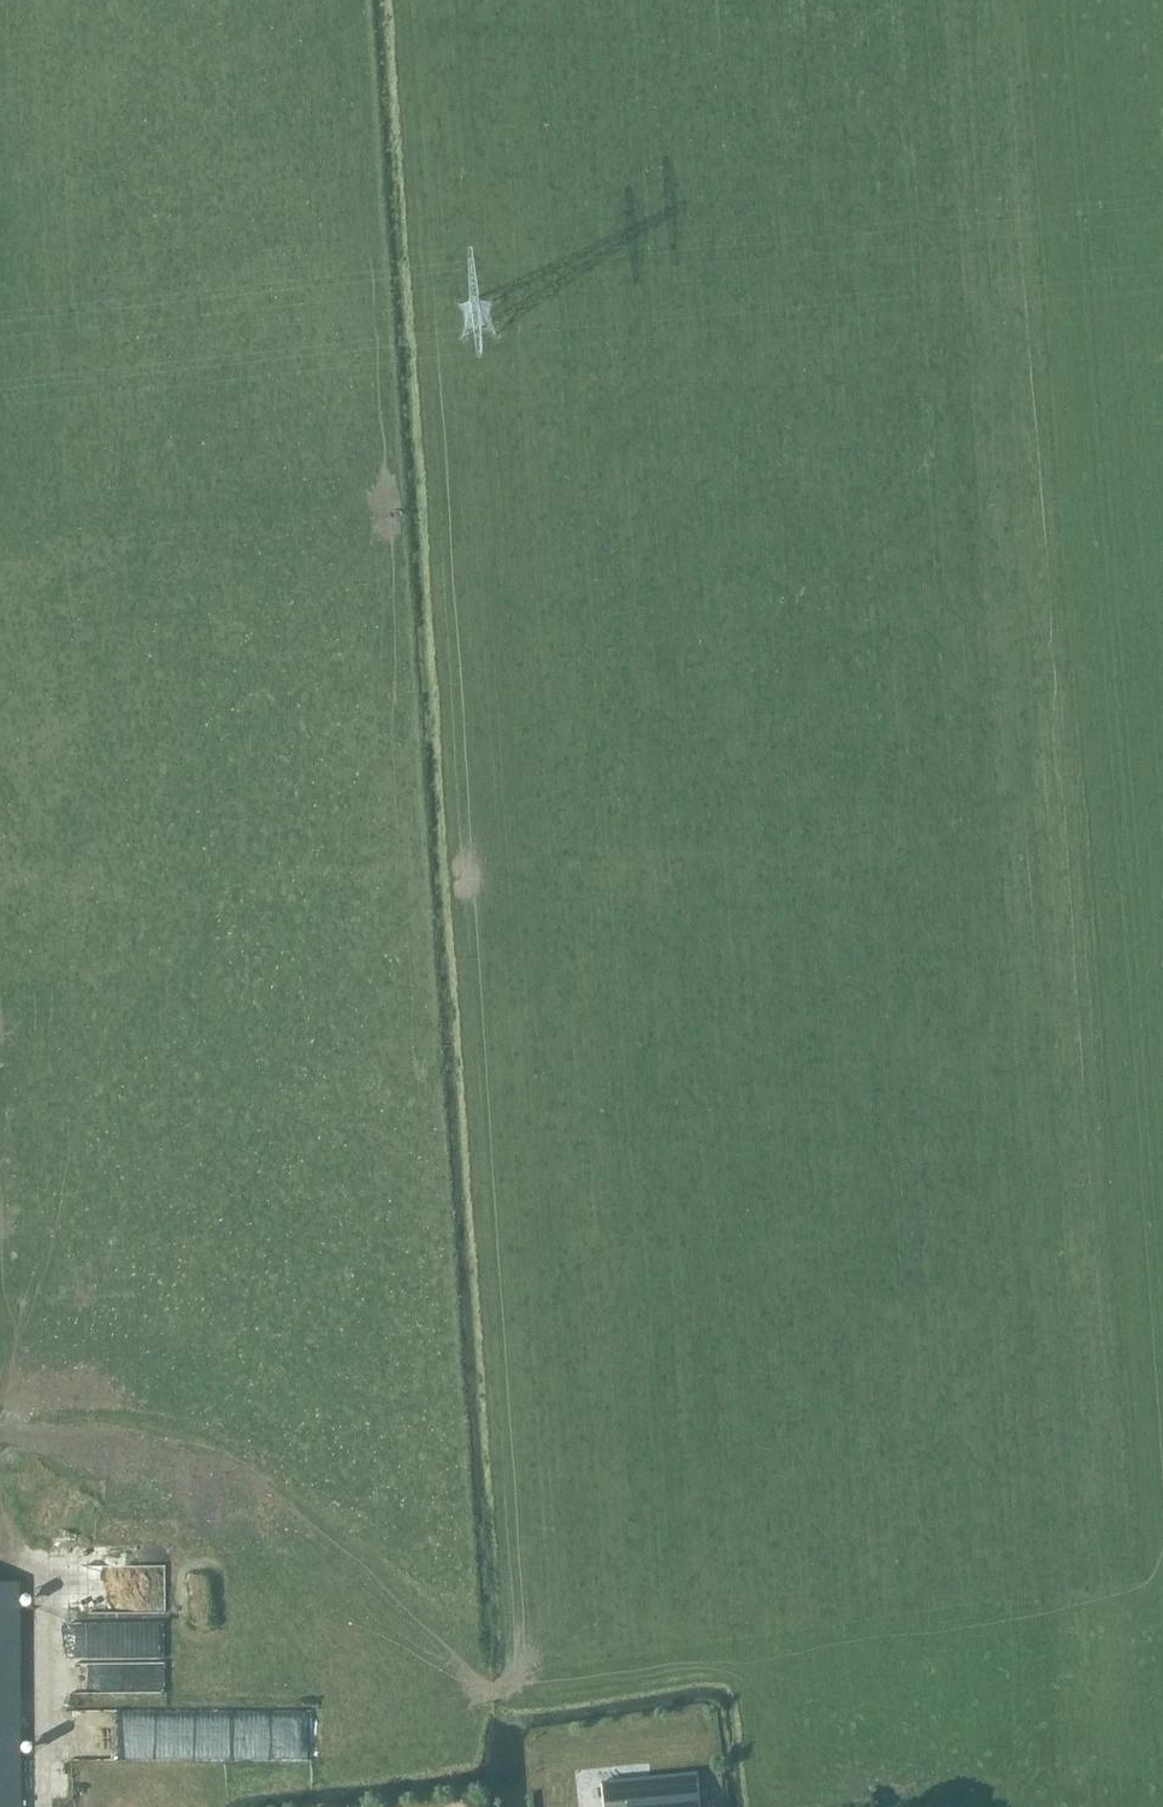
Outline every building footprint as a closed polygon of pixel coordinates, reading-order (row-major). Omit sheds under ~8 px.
[(0,1582),(0,1806),(21,1806),(20,1582),(0,1582)] [(168,1641),(169,1609),(103,1607),(101,1638),(168,1641)] [(698,1785),(626,1792),(628,1806),(701,1806),(698,1785)]
